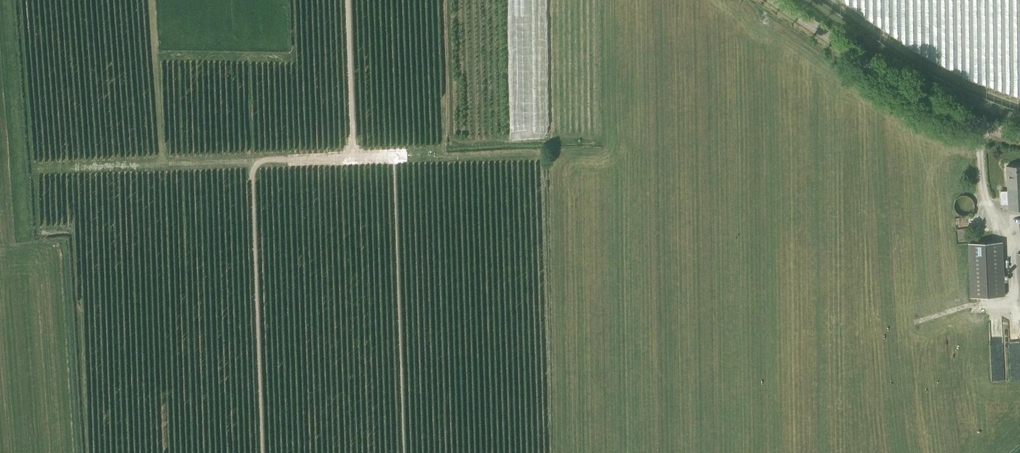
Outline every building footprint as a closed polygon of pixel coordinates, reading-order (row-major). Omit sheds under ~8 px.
[(1019,209),(1019,165),(1006,166),(1008,210),(1019,209)] [(965,195),(963,195),(960,195),(959,196),(957,197),(955,199),(955,200),(954,202),(954,203),(953,204),(953,205),(953,206),(954,208),(955,210),(955,211),(956,212),(958,213),(958,214),(960,215),(962,215),(963,216),(965,215),(967,215),(969,214),(971,213),(972,211),(973,210),(974,208),(974,206),(974,205),(974,203),(974,201),(972,199),(971,198),(971,197),(969,196),(968,196),(967,195),(965,195)] [(970,241),(971,292),(1004,291),(1003,240),(970,241)] [(1003,333),(1002,320),(990,321),(991,335),(1003,333)]
